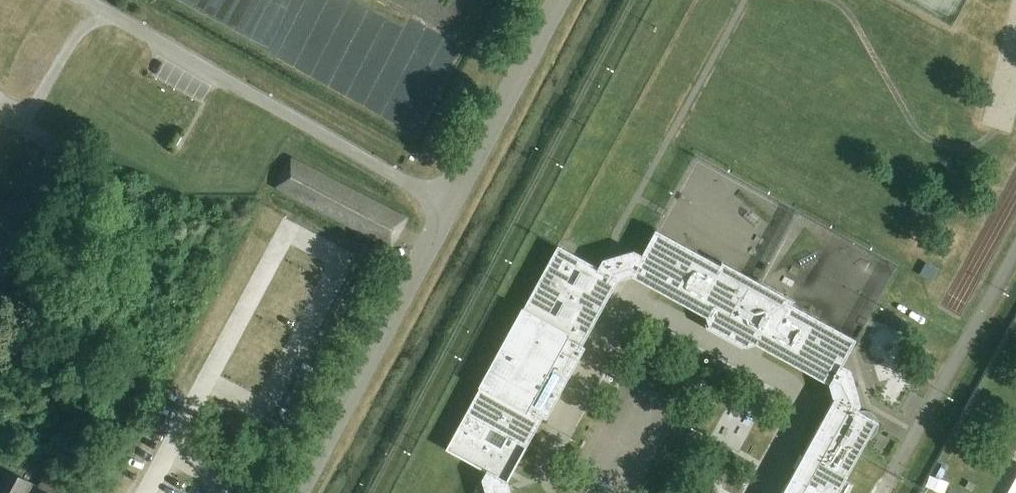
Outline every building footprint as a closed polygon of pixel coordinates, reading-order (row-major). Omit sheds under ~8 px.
[(54,173),(61,159),(51,154),(44,167),(54,173)] [(406,220),(290,160),(276,188),(392,248),(406,220)] [(858,454),(878,418),(859,407),(862,403),(852,368),(843,363),(856,340),(792,304),(793,301),(757,280),(723,261),(721,265),(657,229),(643,253),(635,249),(619,254),(604,258),(598,268),(558,246),(525,307),(521,305),(478,386),(479,386),(445,450),(486,471),(483,479),(486,492),(512,492),(508,481),(544,417),(546,418),(585,348),(583,345),(619,279),(633,275),(707,316),(709,326),(746,346),(758,344),(830,385),(834,397),(782,492),(837,492),(858,454)] [(18,457),(9,473),(7,472),(0,484),(0,492),(62,492),(66,485),(46,474),(37,488),(23,481),(32,465),(18,457)] [(1006,492),(1015,492),(1015,473),(1006,492)]
